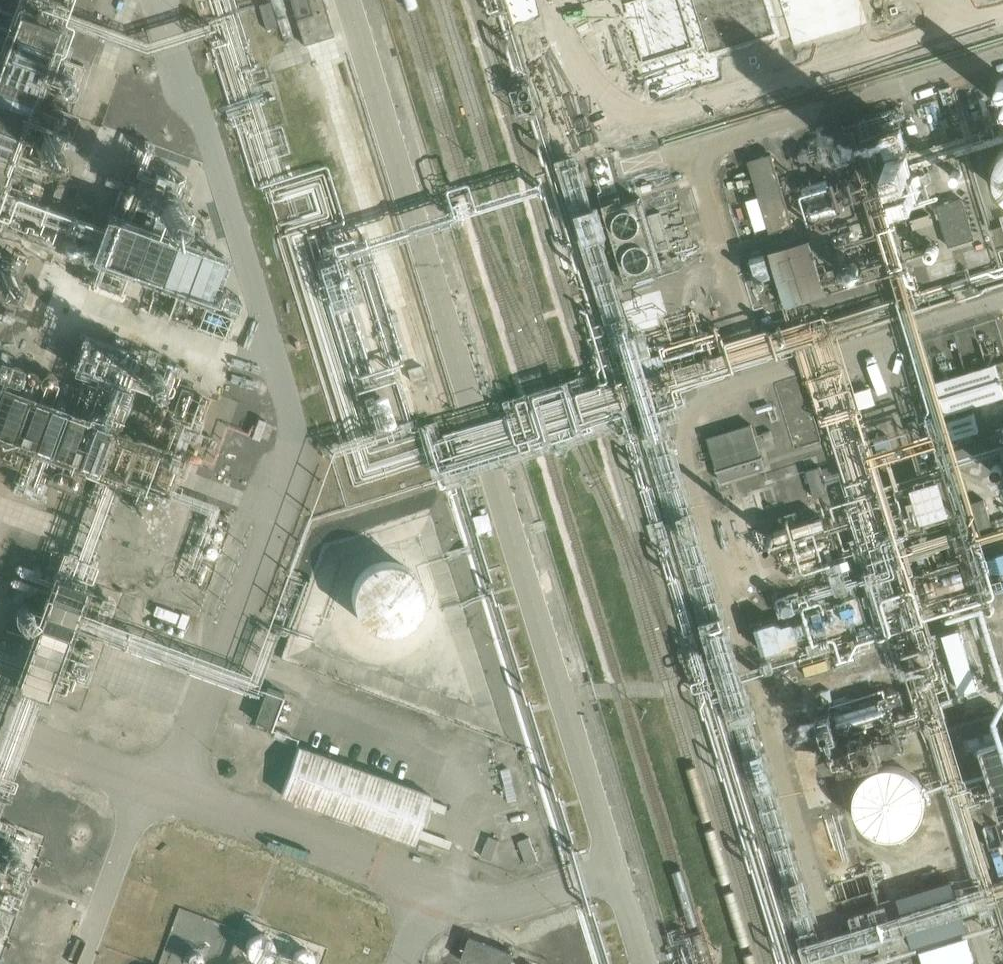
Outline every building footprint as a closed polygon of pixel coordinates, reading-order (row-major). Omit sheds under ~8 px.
[(304,45),(333,36),(322,0),(290,0),(304,45)] [(645,65),(715,43),(701,0),(625,0),(645,65)] [(277,27),(270,3),(258,7),(265,30),(277,27)] [(156,61),(152,46),(140,34),(129,45),(118,33),(89,28),(86,43),(114,47),(98,51),(92,57),(106,59),(105,64),(112,70),(117,65),(121,46),(134,48),(130,52),(133,64),(142,62),(145,42),(152,72),(142,62),(141,66),(152,76),(140,88),(130,90),(132,97),(135,93),(137,102),(169,107),(165,89),(153,78),(156,61)] [(109,108),(117,108),(119,88),(113,87),(113,86),(73,83),(71,110),(109,114),(109,108)] [(1002,146),(997,151),(994,157),(991,163),(990,170),(990,177),(991,183),(994,190),(997,195),(1002,200),(1002,201),(1002,146)] [(771,155),(748,162),(769,234),(792,227),(771,155)] [(638,191),(600,201),(620,281),(658,271),(638,191)] [(962,199),(935,207),(948,248),(974,240),(962,199)] [(213,290),(224,252),(137,228),(130,254),(127,254),(123,267),(166,278),(172,258),(183,261),(182,263),(189,265),(185,282),(213,290)] [(787,304),(828,293),(814,238),(752,254),(760,287),(781,282),(787,304)] [(208,302),(216,327),(235,321),(227,296),(208,302)] [(0,383),(0,436),(95,465),(116,398),(119,397),(122,392),(92,371),(168,394),(142,376),(144,376),(134,349),(84,334),(75,366),(117,395),(77,383),(97,397),(93,411),(0,383)] [(995,364),(936,382),(946,415),(1002,398),(1002,390),(995,364)] [(979,433),(973,414),(947,421),(955,447),(973,442),(971,435),(979,433)] [(720,482),(764,469),(751,425),(707,439),(720,482)] [(820,468),(806,472),(814,498),(828,494),(820,468)] [(938,473),(938,481),(913,480),(912,506),(921,506),(921,515),(955,517),(957,473),(938,473)] [(421,594),(421,593),(420,586),(418,580),(415,574),(411,569),(405,564),(401,561),(394,559),(388,558),(380,558),(374,560),(368,562),(362,566),(357,571),(353,578),(351,585),(350,592),(350,599),(352,605),(354,611),(359,617),(364,622),(369,625),(377,628),(384,629),(391,628),(397,627),(404,623),(409,620),(414,614),(418,608),(420,600),(421,594)] [(84,585),(53,574),(15,681),(45,692),(84,585)] [(284,693),(267,687),(254,722),(270,728),(284,693)] [(836,773),(904,749),(883,690),(851,702),(854,710),(844,714),(842,707),(819,715),(832,751),(792,766),(807,809),(845,796),(836,773)] [(999,729),(995,716),(957,727),(961,740),(999,729)] [(298,747),(286,780),(280,796),(414,845),(432,795),(298,747)] [(1002,797),(1002,755),(990,759),(1002,797)] [(925,810),(926,803),(925,797),(923,790),(920,784),(916,779),(911,775),(905,771),(899,769),(892,768),(886,768),(879,770),(873,773),(867,777),(863,781),(859,787),(857,793),(855,800),(855,807),(857,813),(859,819),(863,825),(867,830),(873,834),(879,837),(885,838),(892,839),(899,838),(905,836),(911,832),(916,828),(920,822),(923,817),(925,810)] [(951,881),(907,895),(897,898),(912,947),(966,931),(951,881)] [(470,938),(461,961),(470,963),(512,963),(515,955),(470,938)] [(281,950),(281,949),(280,946),(278,942),(275,940),(271,939),(266,939),(263,941),(260,945),(259,949),(260,954),(262,957),(265,959),(269,960),(274,960),(277,958),(280,953),(281,950)] [(310,960),(309,956),(308,953),(303,950),(299,949),(296,950),(292,953),(290,956),(289,960),(289,963),(290,963),(309,963),(310,961),(310,960)]
